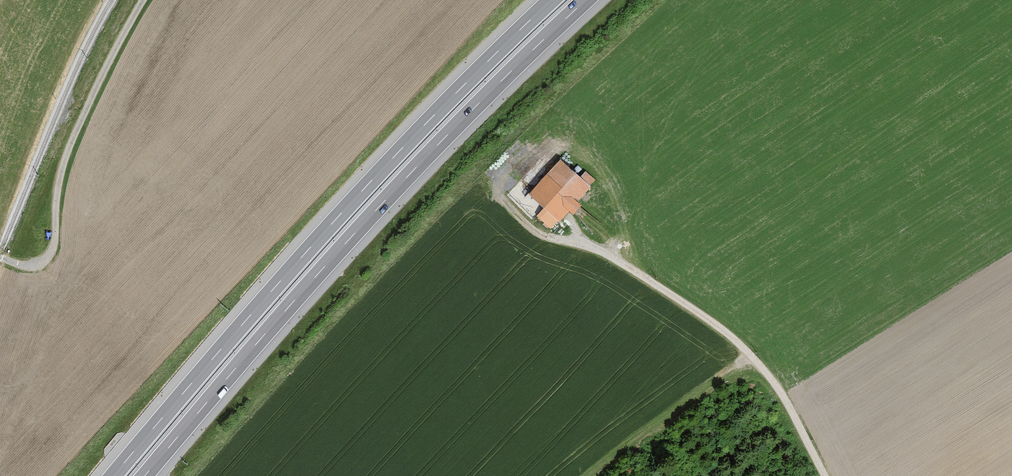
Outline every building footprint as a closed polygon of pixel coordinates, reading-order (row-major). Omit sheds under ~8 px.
[(581,174),(559,156),(528,195),(544,208),(538,216),(551,226),(556,220),(559,222),(568,211),(575,216),(583,205),(579,202),(598,179),(585,168),(581,174)]
